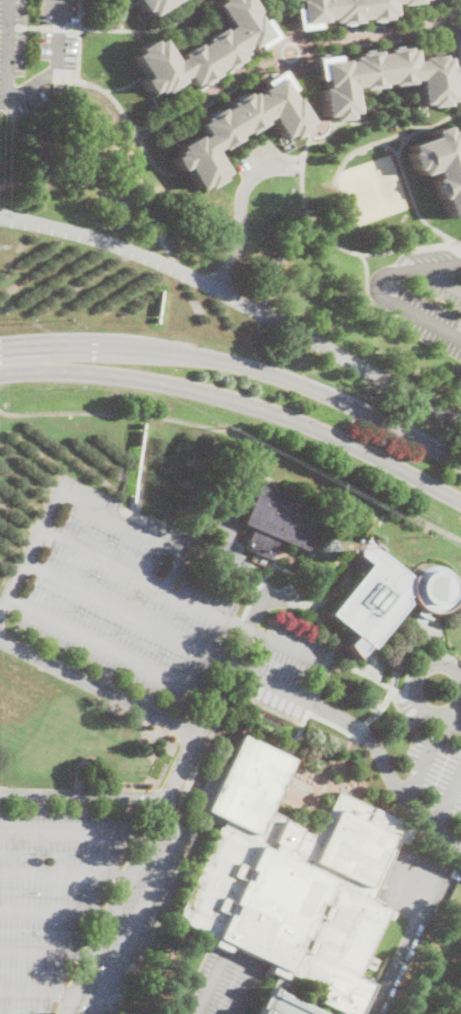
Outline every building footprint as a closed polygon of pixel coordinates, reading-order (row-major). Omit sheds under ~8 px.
[(220,1),(219,0),(247,0),(254,12),(251,14),(268,42),(262,46),(258,40),(246,47),(244,45),(237,49),(239,53),(235,56),(236,59),(220,69),(218,66),(210,71),(212,73),(195,84),(193,82),(189,84),(183,75),(176,78),(177,81),(161,91),(160,89),(154,92),(153,89),(148,92),(141,81),(146,78),(132,56),(138,52),(136,49),(151,40),(152,43),(159,39),(172,61),(178,58),(176,55),(193,45),(195,47),(203,42),(201,39),(218,29),(220,32),(227,27),(214,5),(220,1)] [(142,11),(135,0),(172,0),(149,15),(145,10),(142,11)] [(298,24),(294,0),(413,0),(413,3),(394,5),(393,1),(386,2),(387,14),(383,15),(383,18),(363,21),(362,18),(353,19),(354,21),(333,24),(333,21),(327,22),(327,18),(320,19),(320,21),(298,24)] [(401,48),(401,50),(407,50),(408,62),(416,61),(415,58),(435,55),(435,58),(441,58),(442,67),(455,66),(455,73),(443,75),(446,100),(439,101),(440,105),(422,107),(422,104),(415,104),(412,79),(405,80),(405,83),(385,86),(385,82),(376,83),(376,86),(356,89),(356,86),(347,87),(350,112),(343,113),(344,118),(327,120),(327,115),(320,116),(316,89),(320,89),(317,63),(339,61),(340,63),(347,62),(347,58),(352,57),(352,53),(372,51),(372,54),(381,53),(381,50),(401,48)] [(274,78),(288,100),(290,98),(305,121),(299,125),(302,129),(288,139),(285,134),(279,138),(265,116),(258,120),(260,122),(242,133),(241,131),(233,136),(235,138),(218,149),(216,146),(209,151),(223,172),(218,176),(219,179),(204,189),(202,186),(198,189),(184,167),(179,170),(171,159),(176,156),(174,153),(180,150),(178,147),(194,136),(196,139),(203,135),(196,125),(201,122),(199,119),(216,108),(218,112),(226,107),(224,104),(241,93),(243,96),(247,93),(249,97),(256,92),(255,90),(274,78)] [(457,155),(460,165),(460,216),(449,217),(442,197),(439,197),(433,180),(436,179),(432,169),(420,173),(418,167),(414,168),(408,154),(412,153),(409,146),(449,132),(451,137),(454,136),(460,153),(457,155)] [(278,269),(270,270),(266,262),(270,255),(278,255),(282,262),(278,269)] [(258,484),(279,493),(282,486),(293,491),(290,498),(323,513),(307,551),(279,539),(271,560),(245,548),(253,529),(241,524),(258,484)] [(365,543),(360,556),(371,566),(332,616),(357,637),(348,647),(358,661),(368,648),(372,650),(409,606),(406,599),(412,598),(415,604),(419,608),(423,611),(426,613),(431,613),(435,614),(441,613),(447,611),(452,609),(454,606),(459,603),(460,597),(453,595),(454,590),(453,586),(452,581),(448,577),(442,575),(436,574),(431,575),(427,577),(424,580),(422,583),(413,580),(380,554),(382,551),(374,546),(372,548),(365,543)] [(363,1008),(360,1013),(345,1013),(341,1012),(339,1011),(319,1002),(324,990),(298,978),(289,998),(324,1013),(254,1013),(257,1008),(259,1004),(267,987),(271,989),(277,976),(268,971),(271,965),(271,964),(237,948),(230,945),(226,952),(212,945),(211,944),(214,937),(208,935),(175,919),(197,870),(199,867),(200,863),(218,826),(221,828),(225,820),(218,817),(205,810),(210,798),(240,735),(275,751),(288,757),(291,759),(292,760),(287,771),(285,776),(277,793),(274,798),(274,799),(269,809),(318,833),(338,791),(415,828),(408,844),(399,839),(397,844),(387,864),(380,879),(388,883),(384,890),(377,887),(371,899),(389,908),(386,916),(357,977),(374,985),(369,997),(363,1008)] [(454,867),(460,870),(460,872),(457,879),(450,876),(454,867)]
